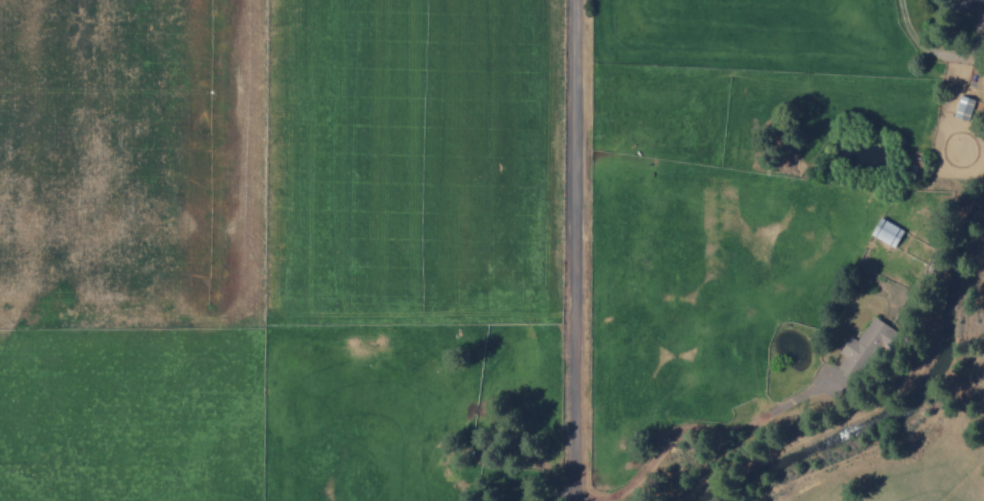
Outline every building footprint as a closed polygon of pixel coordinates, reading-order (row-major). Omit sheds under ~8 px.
[(962,8),(983,12),(983,7),(983,0),(964,0),(962,8)] [(975,96),(962,92),(956,114),(969,118),(975,96)] [(837,364),(861,379),(895,326),(874,313),(857,340),(853,338),(837,364)]
